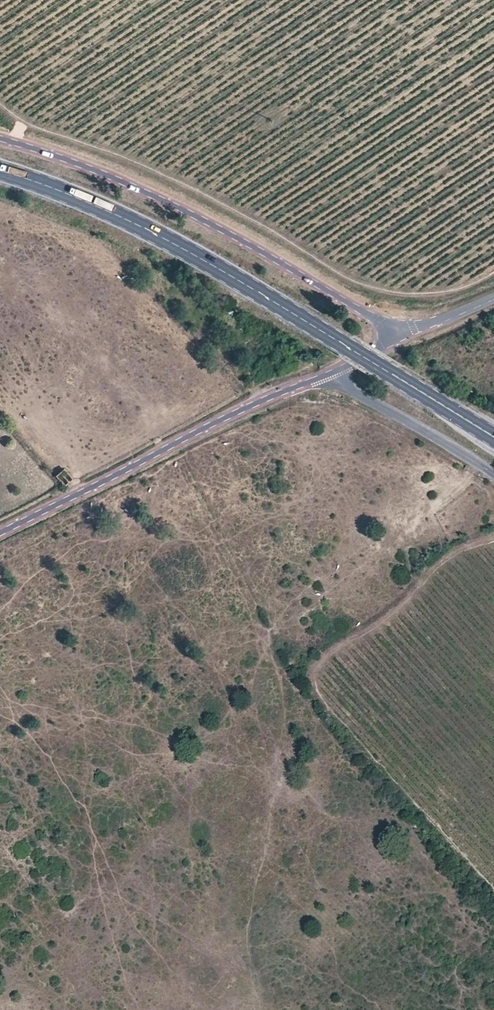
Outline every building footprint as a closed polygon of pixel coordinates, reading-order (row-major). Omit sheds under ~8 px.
[(64,470),(57,476),(66,485),(73,479),(64,470)]
